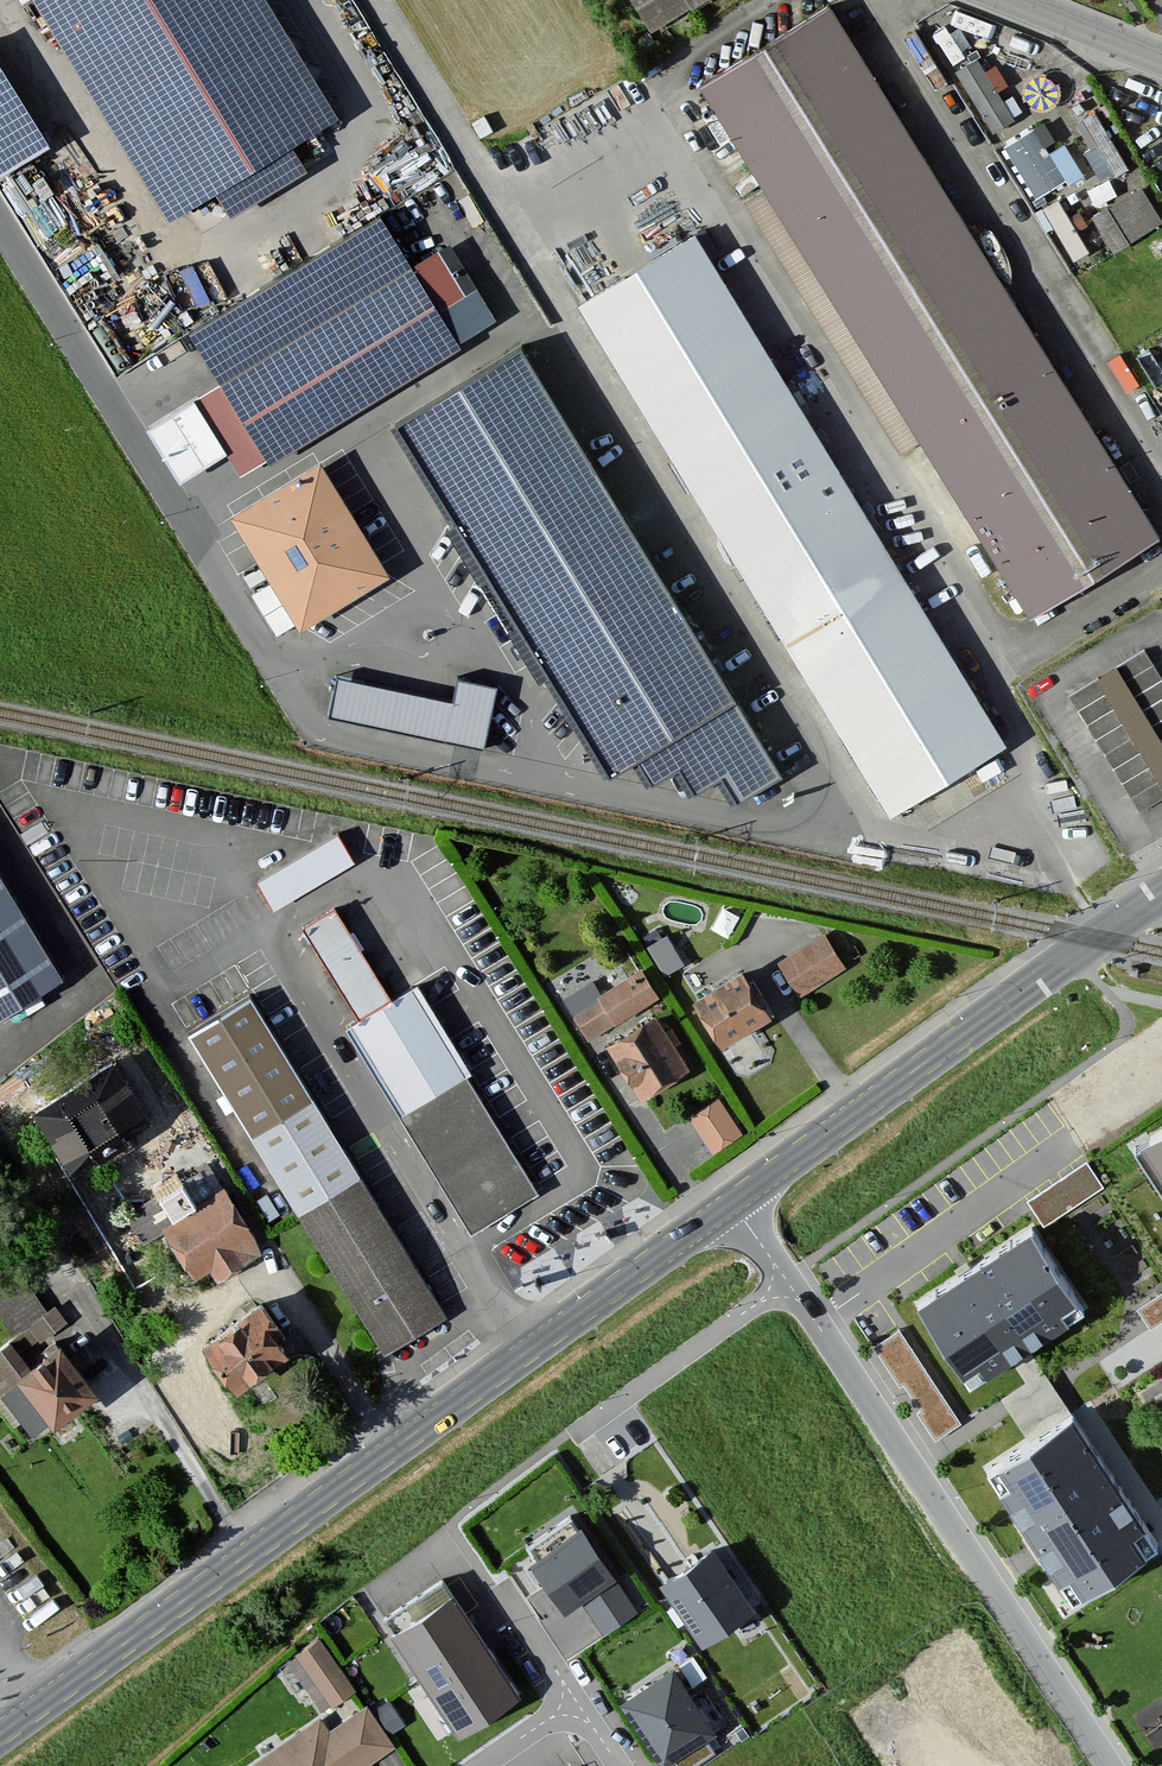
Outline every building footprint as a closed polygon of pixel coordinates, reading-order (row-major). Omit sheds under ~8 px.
[(166,207),(209,180),(229,212),(308,164),(291,137),(333,111),(264,0),(37,0),(166,207)] [(647,21),(680,0),(634,0),(647,21)] [(704,89),(1033,618),(1157,537),(832,8),(704,89)] [(970,55),(947,70),(990,134),(1013,118),(970,55)] [(44,134),(0,67),(0,163),(44,134)] [(1076,117),(1102,175),(1127,163),(1101,106),(1076,117)] [(1032,124),(1000,143),(1033,198),(1065,179),(1032,124)] [(1139,191),(1090,218),(1110,254),(1159,226),(1139,191)] [(379,211),(184,324),(216,378),(191,393),(239,475),(461,347),(456,337),(479,323),(434,246),(408,261),(379,211)] [(589,304),(895,810),(998,743),(690,244),(589,304)] [(521,341),(395,416),(606,767),(635,749),(651,776),(679,759),(696,788),(725,771),(739,795),(780,770),(521,341)] [(316,454),(227,507),(296,623),(385,570),(316,454)] [(1161,800),(1161,680),(1143,649),(1069,695),(1140,813),(1161,800)] [(452,696),(332,672),(324,712),(483,744),(496,684),(457,676),(452,696)] [(257,874),(273,902),(354,855),(338,827),(257,874)] [(60,972),(0,871),(0,1007),(60,972)] [(334,907),(303,925),(358,1017),(344,1025),(469,1235),(542,1191),(416,981),(389,998),(334,907)] [(822,931),(776,960),(798,995),(844,966),(822,931)] [(637,964),(565,1006),(583,1037),(656,995),(637,964)] [(740,965),(692,994),(719,1039),(767,1010),(740,965)] [(248,994),(187,1031),(378,1348),(439,1312),(248,994)] [(654,1010),(605,1040),(640,1095),(689,1065),(654,1010)] [(723,1088),(689,1110),(713,1147),(747,1125),(723,1088)] [(1139,1136),(1161,1174),(1161,1122),(1139,1136)] [(201,1167),(127,1212),(143,1238),(164,1225),(193,1273),(205,1266),(215,1283),(265,1253),(221,1181),(212,1186),(201,1167)] [(1084,1305),(1031,1225),(918,1299),(971,1379),(1084,1305)] [(0,1342),(0,1404),(23,1438),(99,1386),(23,1276),(0,1292),(0,1311),(15,1332),(0,1342)] [(1136,1307),(1150,1327),(1161,1318),(1161,1289),(1136,1307)] [(255,1299),(193,1342),(227,1389),(288,1346),(255,1299)] [(960,1420),(898,1327),(873,1344),(935,1437),(960,1420)] [(1072,1411),(988,1465),(1072,1595),(1156,1541),(1072,1411)] [(584,1522),(531,1557),(564,1607),(617,1572),(584,1522)] [(712,1545),(660,1579),(702,1643),(754,1609),(712,1545)] [(520,1694),(453,1589),(392,1628),(459,1733),(520,1694)] [(320,1636),(293,1654),(328,1705),(355,1687),(320,1636)] [(718,1726),(675,1663),(622,1699),(664,1762),(718,1726)] [(246,1765),(367,1765),(395,1746),(365,1703),(329,1728),(319,1714),(246,1765)]
